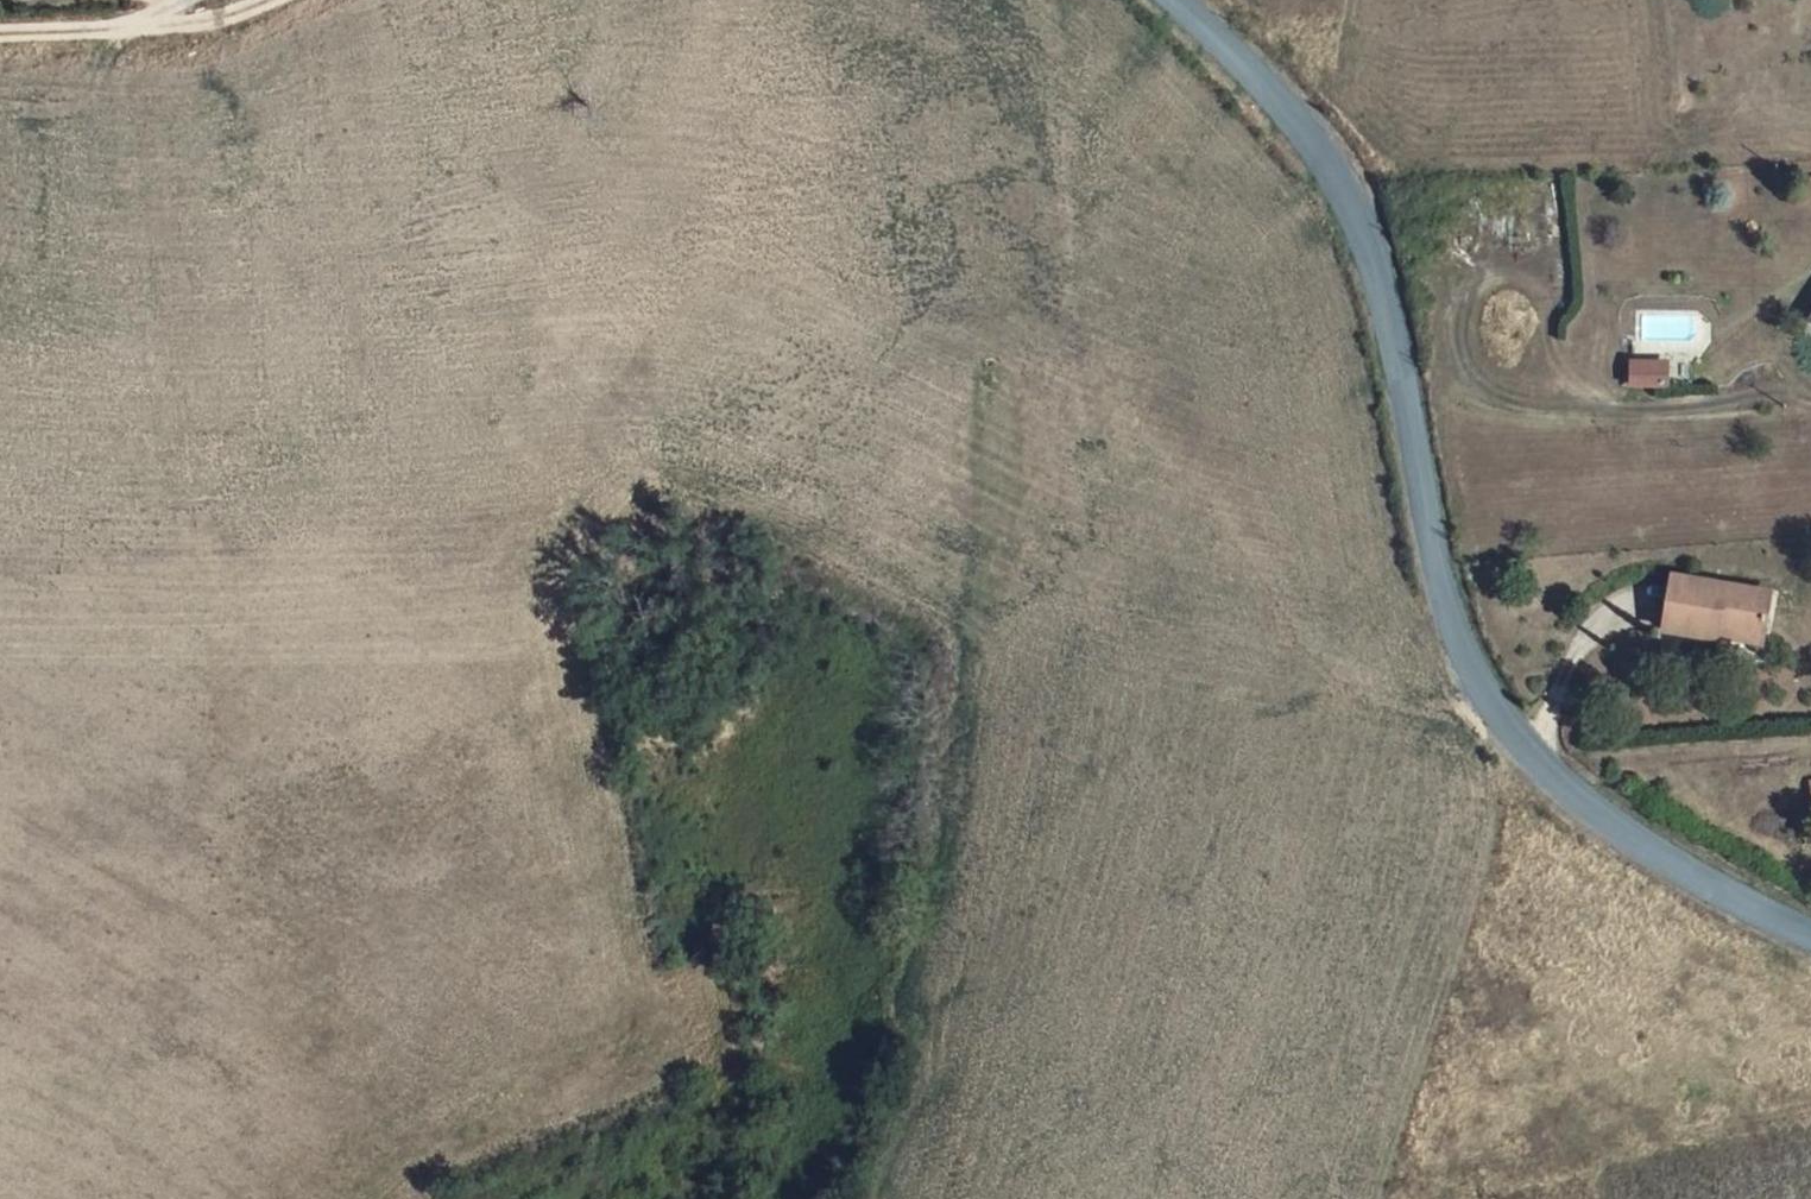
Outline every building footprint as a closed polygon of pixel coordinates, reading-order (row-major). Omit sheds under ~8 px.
[(1632,361),(1631,384),(1664,386),(1666,363),(1632,361)] [(1707,630),(1750,638),(1757,597),(1659,578),(1652,629),(1706,639),(1707,630)]
